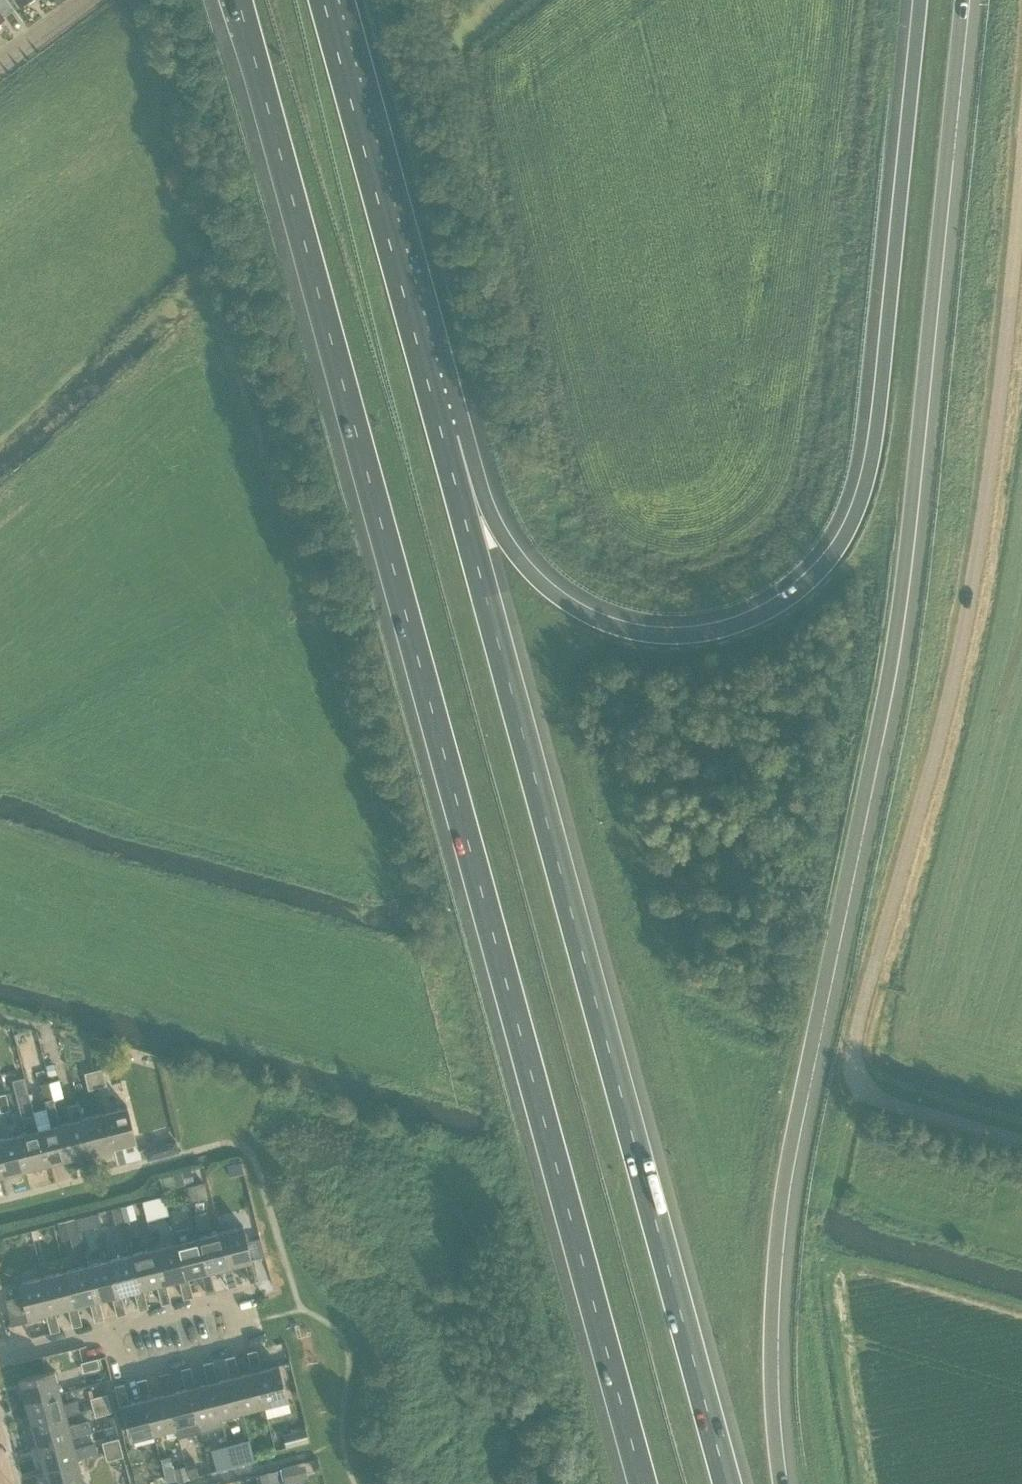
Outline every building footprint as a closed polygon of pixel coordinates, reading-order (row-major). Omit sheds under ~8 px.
[(1,23),(1,19),(3,17),(1,14),(12,5),(8,0),(0,0),(0,24),(1,23)] [(93,1070),(98,1087),(107,1084),(103,1067),(93,1070)] [(88,1089),(98,1087),(93,1070),(84,1072),(88,1089)] [(49,1081),(53,1098),(63,1095),(59,1079),(49,1081)] [(38,1128),(47,1163),(69,1157),(60,1123),(53,1098),(49,1081),(40,1083),(45,1100),(51,1125),(40,1128),(38,1128)] [(5,1092),(9,1109),(19,1107),(14,1090),(5,1092)] [(38,1128),(40,1128),(30,1091),(17,1094),(27,1131),(16,1134),(25,1168),(47,1163),(38,1128)] [(9,1109),(5,1092),(0,1094),(0,1111),(9,1109)] [(69,1157),(91,1151),(82,1117),(83,1117),(78,1101),(67,1104),(72,1120),(60,1123),(69,1157)] [(104,1111),(113,1146),(136,1140),(127,1105),(104,1111)] [(82,1117),(91,1151),(113,1146),(104,1111),(83,1117),(82,1117)] [(25,1168),(16,1134),(0,1138),(0,1164),(3,1174),(25,1168)] [(208,1195),(205,1181),(187,1185),(191,1199),(208,1195)] [(124,1223),(119,1205),(111,1207),(115,1225),(124,1223)] [(82,1215),(76,1217),(79,1229),(85,1227),(82,1215)] [(74,1217),(58,1221),(62,1237),(78,1233),(74,1217)] [(229,1265),(232,1264),(245,1261),(250,1281),(259,1278),(254,1257),(251,1258),(243,1225),(220,1230),(229,1265)] [(237,1284),(232,1264),(229,1265),(220,1230),(198,1236),(206,1271),(210,1270),(223,1266),(228,1286),(237,1284)] [(198,1236),(176,1242),(184,1276),(188,1275),(201,1272),(206,1292),(215,1289),(210,1270),(206,1271),(198,1236)] [(176,1242),(154,1247),(162,1282),(166,1281),(179,1278),(184,1297),(193,1295),(188,1275),(184,1276),(176,1242)] [(154,1247),(131,1253),(140,1287),(143,1286),(156,1283),(161,1303),(171,1301),(166,1281),(162,1282),(154,1247)] [(131,1253),(109,1259),(118,1293),(121,1292),(134,1289),(139,1309),(148,1306),(143,1286),(140,1287),(131,1253)] [(109,1259),(87,1264),(96,1299),(99,1298),(112,1294),(117,1314),(126,1312),(121,1292),(118,1293),(109,1259)] [(87,1264),(65,1270),(74,1304),(77,1303),(90,1300),(95,1320),(104,1318),(99,1298),(96,1299),(87,1264)] [(65,1270),(43,1275),(51,1310),(55,1309),(68,1306),(73,1326),(82,1323),(77,1303),(74,1304),(65,1270)] [(51,1310),(43,1275),(20,1281),(23,1293),(6,1298),(12,1324),(31,1319),(30,1315),(45,1311),(51,1331),(60,1329),(55,1309),(51,1310)] [(247,1351),(252,1371),(256,1370),(264,1404),(287,1398),(279,1364),(261,1368),(256,1348),(247,1351)] [(256,1370),(252,1371),(239,1374),(234,1354),(225,1356),(230,1376),(234,1375),(242,1410),(264,1404),(256,1370)] [(83,1371),(100,1367),(97,1357),(81,1362),(83,1371)] [(203,1362),(208,1382),(212,1381),(220,1415),(222,1415),(242,1410),(234,1375),(230,1376),(217,1379),(212,1360),(203,1362)] [(212,1381),(208,1382),(195,1385),(190,1365),(181,1368),(186,1387),(189,1387),(200,1430),(224,1424),(222,1415),(220,1415),(212,1381)] [(20,1378),(26,1400),(60,1391),(54,1369),(20,1378)] [(189,1387),(186,1387),(173,1391),(168,1371),(159,1373),(164,1393),(167,1392),(178,1435),(200,1430),(189,1387)] [(145,1398),(154,1432),(156,1432),(158,1440),(178,1435),(167,1392),(164,1393),(151,1396),(146,1377),(137,1379),(142,1399),(145,1398)] [(131,1438),(154,1432),(145,1398),(142,1399),(129,1402),(124,1382),(115,1384),(120,1405),(122,1405),(131,1438)] [(60,1391),(26,1400),(32,1423),(66,1413),(60,1391)] [(90,1397),(93,1406),(109,1402),(107,1393),(90,1397)] [(109,1402),(93,1406),(95,1415),(112,1411),(109,1402)] [(66,1413),(32,1423),(38,1445),(72,1436),(66,1413)] [(309,1440),(305,1427),(283,1433),(286,1445),(309,1440)] [(72,1436),(38,1445),(43,1467),(78,1458),(72,1436)] [(105,1451),(121,1447),(119,1437),(102,1441),(105,1451)] [(123,1455),(121,1447),(105,1451),(107,1459),(123,1455)] [(188,1476),(184,1463),(173,1466),(170,1455),(161,1457),(166,1481),(188,1476)] [(184,1459),(184,1463),(188,1476),(198,1473),(194,1456),(184,1459)] [(43,1467),(48,1483),(71,1483),(84,1480),(78,1458),(43,1467)]
